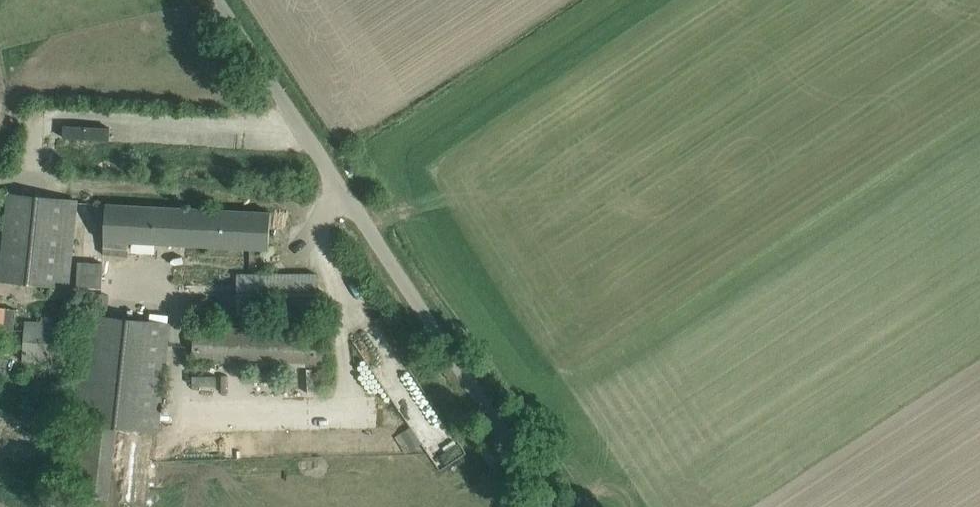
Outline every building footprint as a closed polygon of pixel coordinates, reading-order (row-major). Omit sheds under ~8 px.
[(78,201),(7,193),(0,262),(8,263),(6,280),(69,287),(78,201)] [(270,212),(105,204),(103,255),(128,256),(129,242),(268,250),(270,212)] [(237,314),(317,314),(316,274),(236,274),(237,314)] [(13,330),(15,309),(0,308),(0,329),(10,330),(10,331),(12,331),(12,330),(13,330)] [(86,315),(75,422),(114,426),(157,431),(170,324),(107,317),(86,315)] [(61,324),(24,322),(22,360),(59,362),(61,324)] [(193,327),(192,362),(322,367),(323,332),(193,327)]
